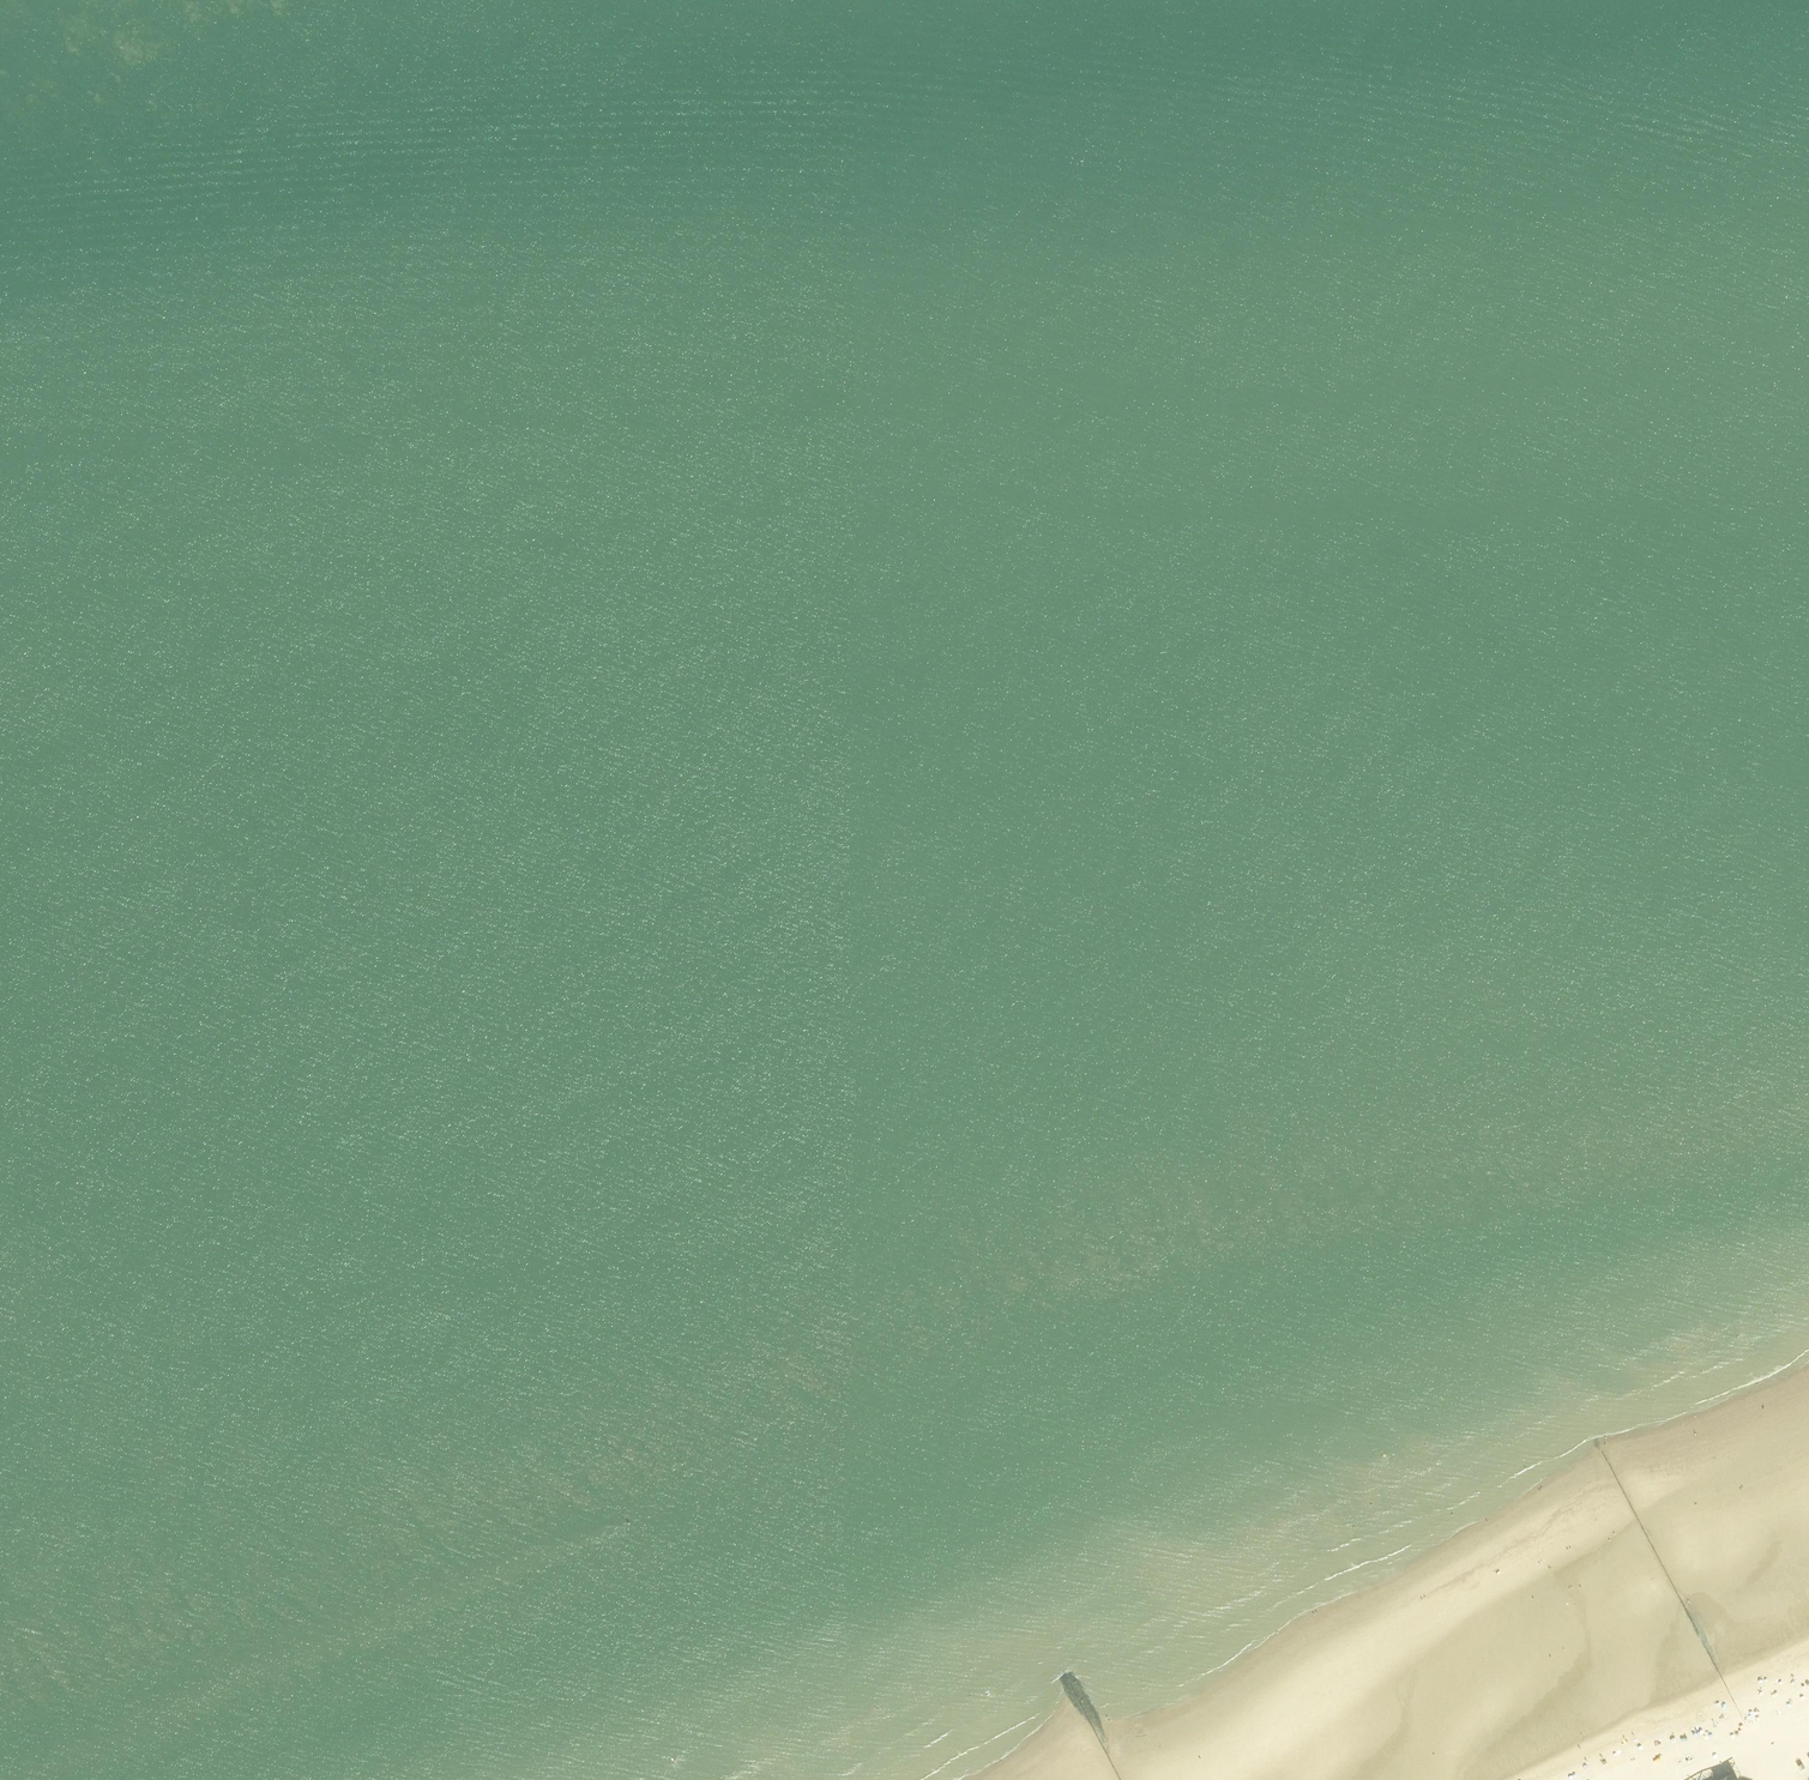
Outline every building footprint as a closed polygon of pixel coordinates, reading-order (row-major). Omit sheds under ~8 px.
[(1734,1772),(1716,1779),(1738,1779),(1734,1772)]
